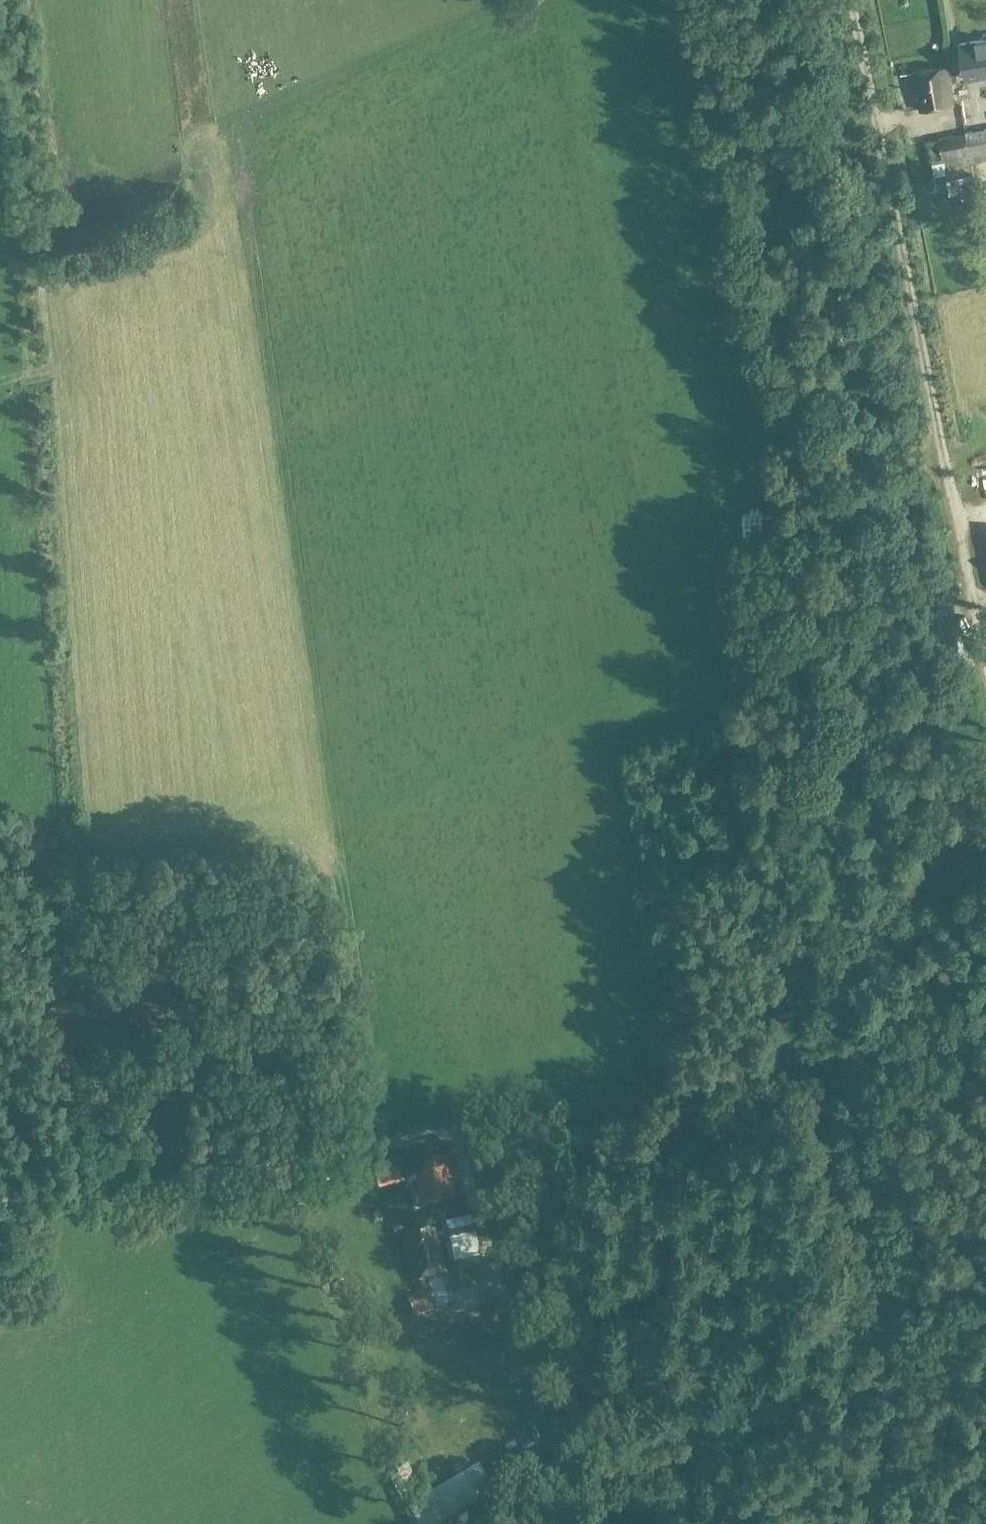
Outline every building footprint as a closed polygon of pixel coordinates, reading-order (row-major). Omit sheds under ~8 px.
[(959,42),(964,68),(985,63),(985,37),(959,42)] [(952,103),(946,65),(914,71),(921,108),(952,103)] [(974,161),(985,158),(985,128),(969,132),(974,161)] [(974,161),(969,132),(938,138),(947,178),(974,172),(972,161),(974,161)] [(958,194),(958,178),(948,178),(947,194),(958,194)] [(421,1207),(455,1200),(446,1158),(412,1166),(421,1207)] [(420,1269),(412,1229),(380,1236),(383,1250),(365,1253),(370,1277),(388,1273),(391,1289),(415,1284),(418,1302),(437,1299),(430,1266),(420,1269)] [(471,1340),(498,1334),(492,1306),(465,1312),(464,1308),(444,1312),(445,1317),(418,1323),(424,1351),(451,1345),(452,1349),(472,1345),(471,1340)]
